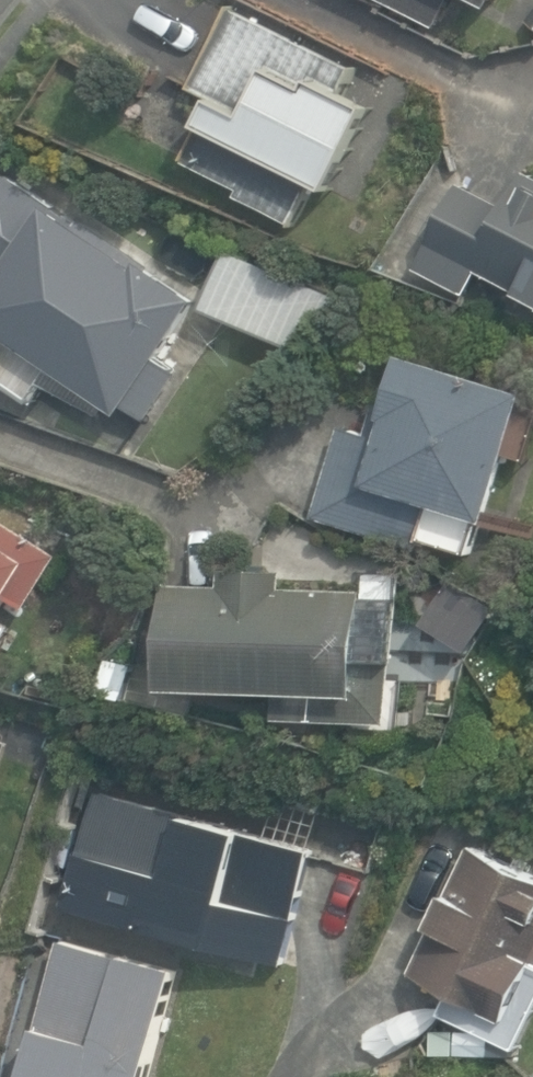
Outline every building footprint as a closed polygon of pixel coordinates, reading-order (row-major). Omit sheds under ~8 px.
[(241,197),(295,225),(318,180),(334,189),(377,107),(343,89),(354,69),(236,7),(195,87),(219,100),(188,159),(245,189),(241,197)] [(532,295),(532,172),(529,169),(509,206),(465,182),(419,267),(468,294),(482,268),(532,295)] [(166,423),(183,398),(169,389),(181,372),(164,361),(205,299),(81,216),(36,284),(15,270),(0,293),(0,380),(34,403),(60,363),(149,422),(154,415),(166,423)] [(423,534),(478,552),(531,394),(408,353),(387,414),(393,417),(386,439),(347,425),(318,514),(419,548),(423,534)] [(61,553),(0,514),(0,651),(61,553)] [(280,718),(395,721),(397,657),(367,657),(369,587),(286,585),(287,569),(226,568),(226,586),(168,584),(165,688),(281,691),(280,718)] [(129,701),(136,664),(108,659),(101,695),(129,701)] [(12,741),(0,738),(0,782),(12,741)] [(332,782),(289,770),(279,806),(322,818),(332,782)] [(68,908),(285,966),(316,849),(99,791),(68,908)] [(511,1019),(532,972),(532,872),(476,844),(414,971),(511,1019)] [(176,968),(62,938),(26,1076),(148,1076),(176,968)]
